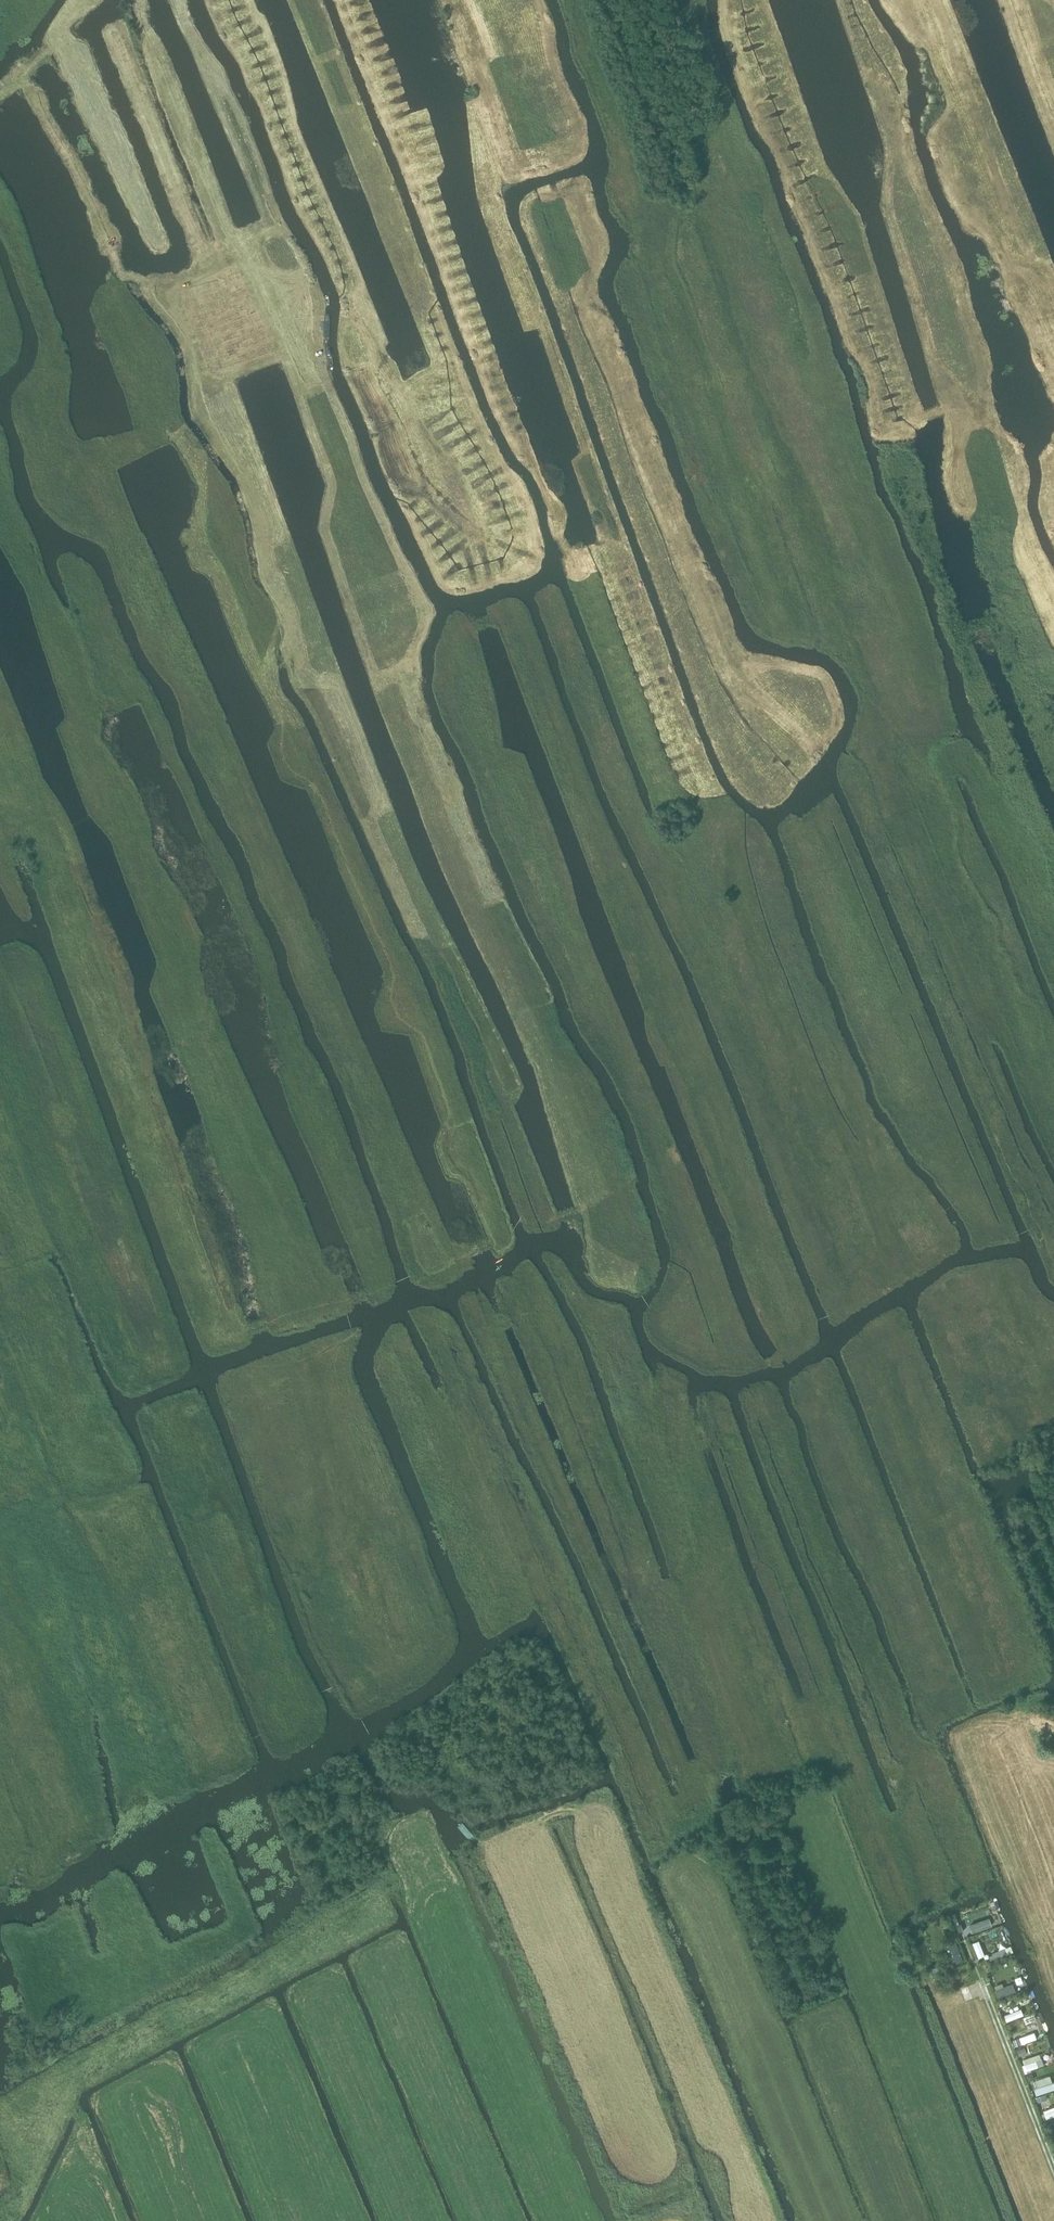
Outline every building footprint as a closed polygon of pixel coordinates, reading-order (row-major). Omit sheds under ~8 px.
[(988,1919),(969,1926),(972,1934),(991,1927),(988,1919)] [(955,1940),(948,1943),(957,1966),(963,1964),(955,1940)] [(1008,1947),(986,1955),(988,1961),(1010,1953),(1008,1947)] [(1016,1994),(1013,1984),(994,1991),(998,2000),(1016,1994)] [(1021,2010),(1004,2016),(1006,2022),(1023,2017),(1021,2010)] [(1034,2033),(1019,2038),(1022,2047),(1037,2041),(1034,2033)] [(1040,2055),(1023,2061),(1027,2071),(1044,2066),(1040,2055)] [(1050,2076),(1034,2082),(1036,2091),(1053,2085),(1050,2076)] [(1044,2111),(1047,2120),(1053,2118),(1053,2108),(1044,2111)]
